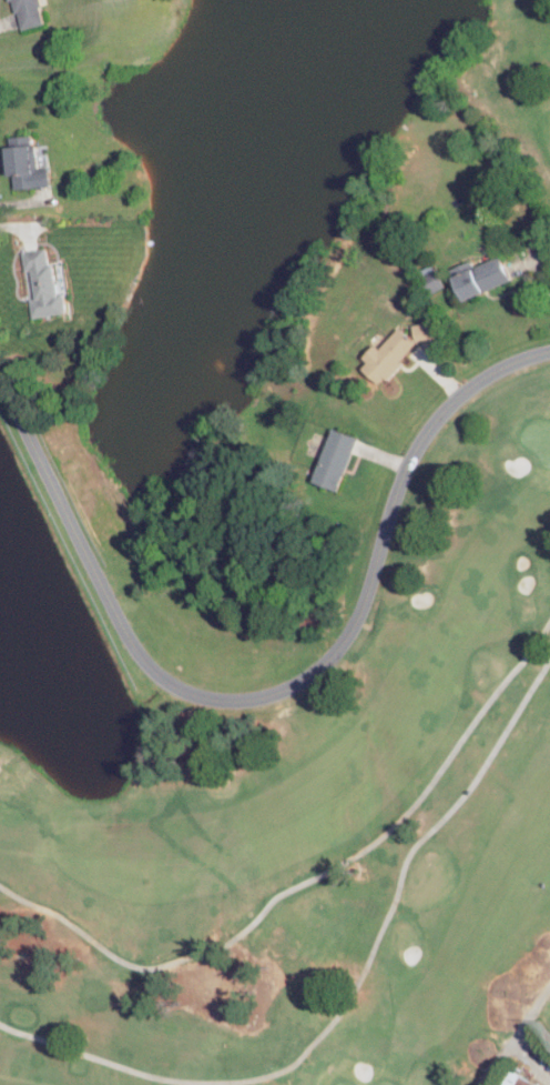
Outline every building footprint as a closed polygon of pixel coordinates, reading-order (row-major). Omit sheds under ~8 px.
[(44,23),(40,7),(42,6),(41,0),(11,0),(14,13),(18,12),(22,30),(44,23)] [(10,139),(30,137),(31,147),(37,145),(38,169),(49,169),(50,188),(13,190),(12,177),(8,177),(6,149),(11,148),(10,139)] [(21,252),(44,249),(47,264),(52,263),(57,293),(62,293),(65,313),(32,318),(30,300),(34,299),(30,270),(24,271),(21,252)] [(464,301),(510,280),(498,255),(472,268),(469,261),(449,270),(464,301)] [(438,338),(433,319),(414,324),(419,343),(438,338)] [(398,326),(416,342),(378,385),(360,370),(368,362),(363,358),(374,345),(378,350),(398,326)] [(334,429),(358,439),(337,491),(313,481),(334,429)] [(507,1067),(537,1084),(496,1084),(507,1067)]
